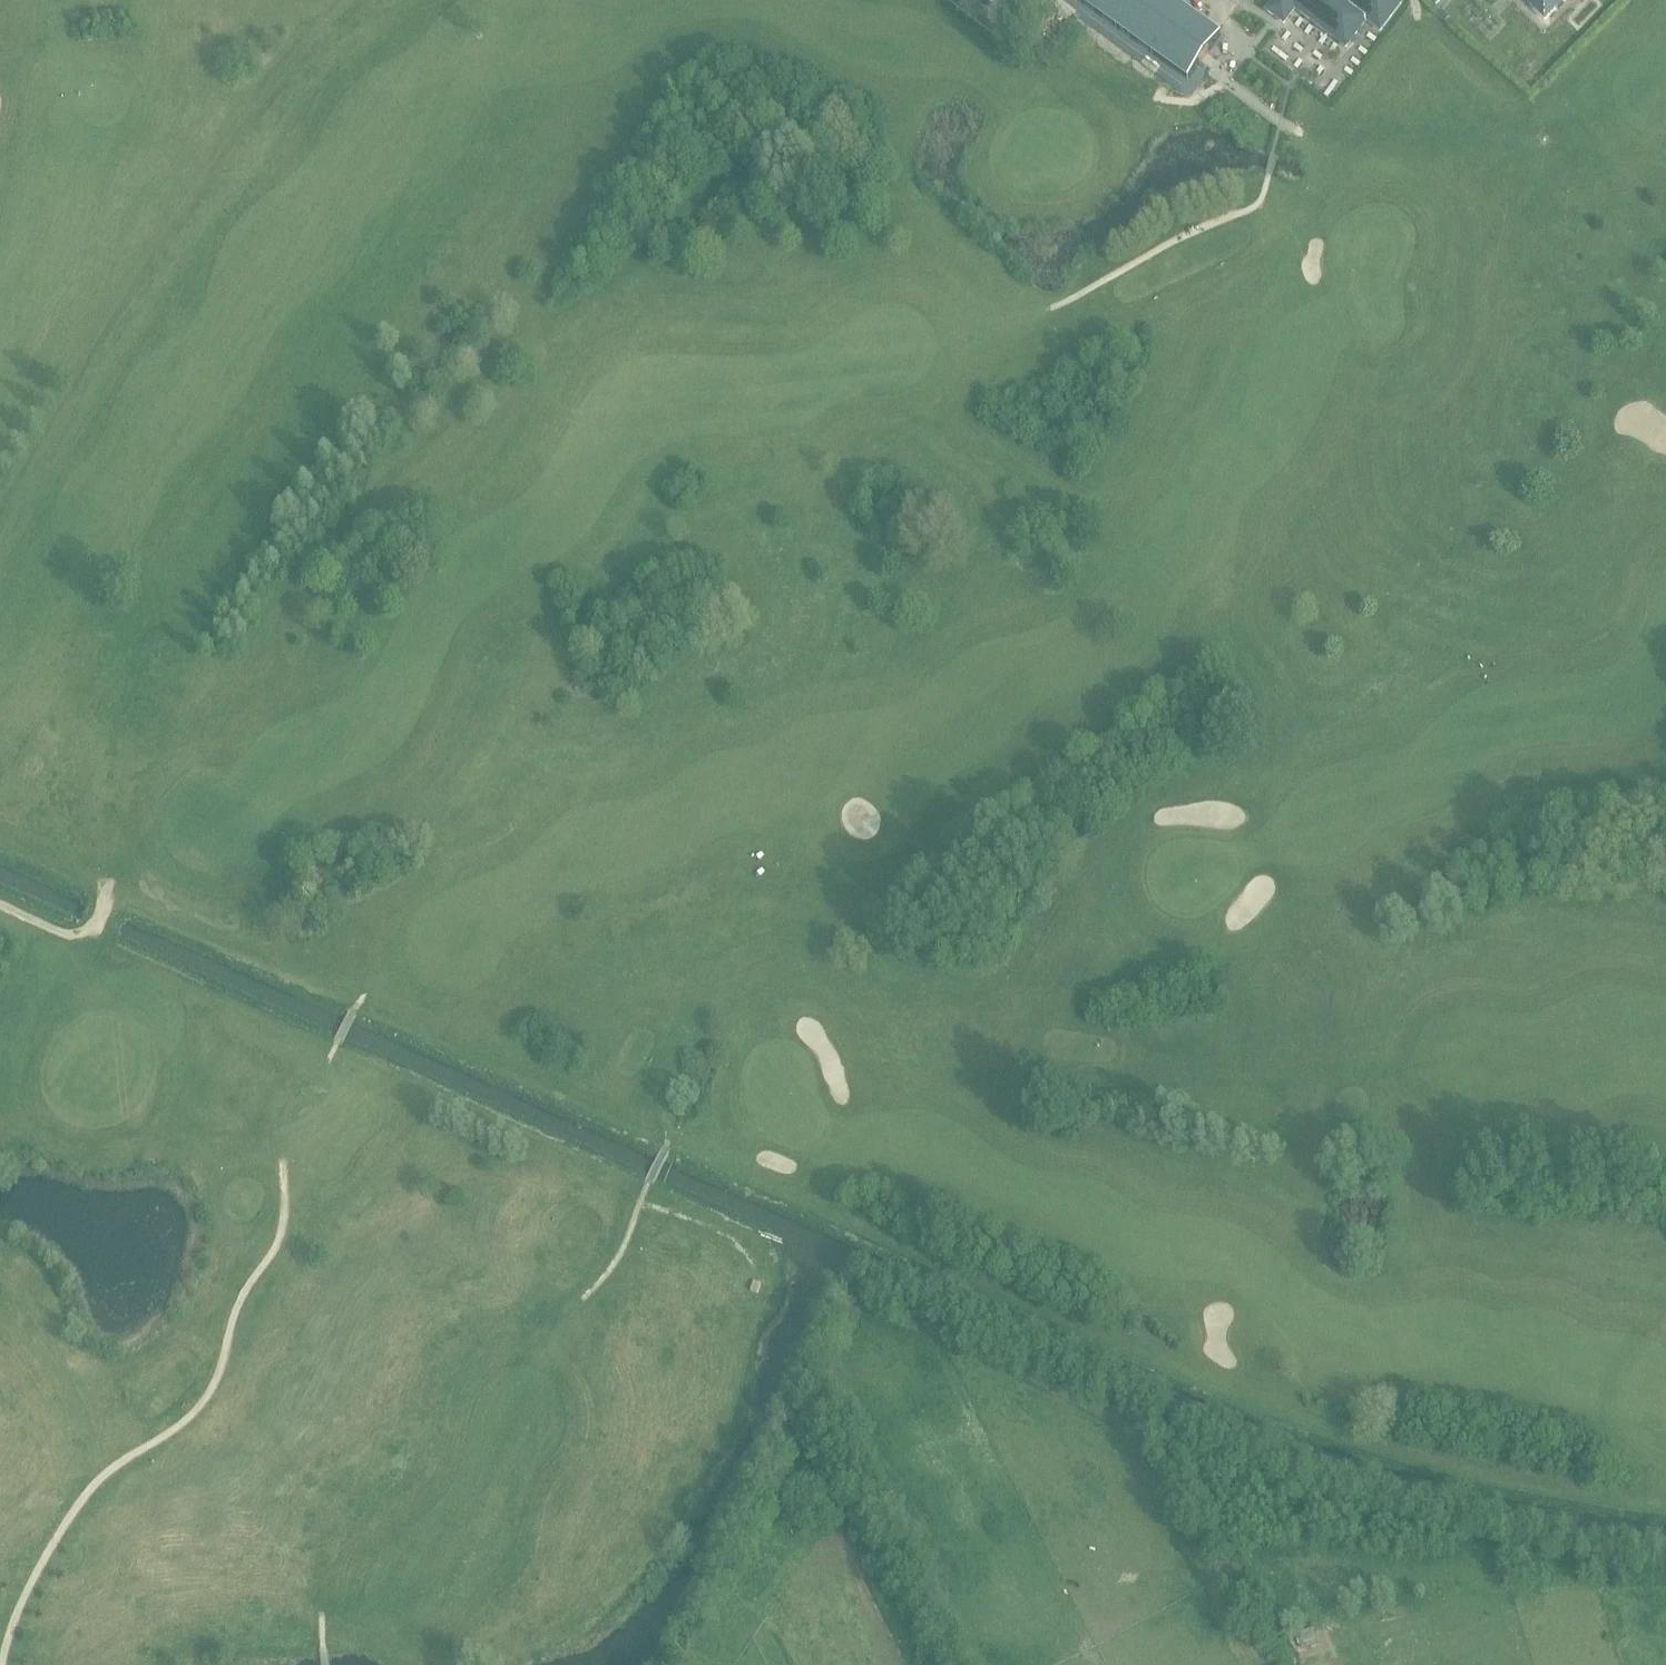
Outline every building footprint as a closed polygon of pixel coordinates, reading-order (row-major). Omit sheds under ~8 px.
[(1170,0),(1075,0),(1174,75),(1208,28),(1170,0)] [(1345,46),(1365,21),(1380,33),(1404,1),(1403,0),(1275,0),(1268,10),(1283,22),(1295,8),(1345,46)] [(1536,6),(1533,9),(1544,20),(1555,9),(1551,6),(1557,0),(1531,0),(1536,6)]
